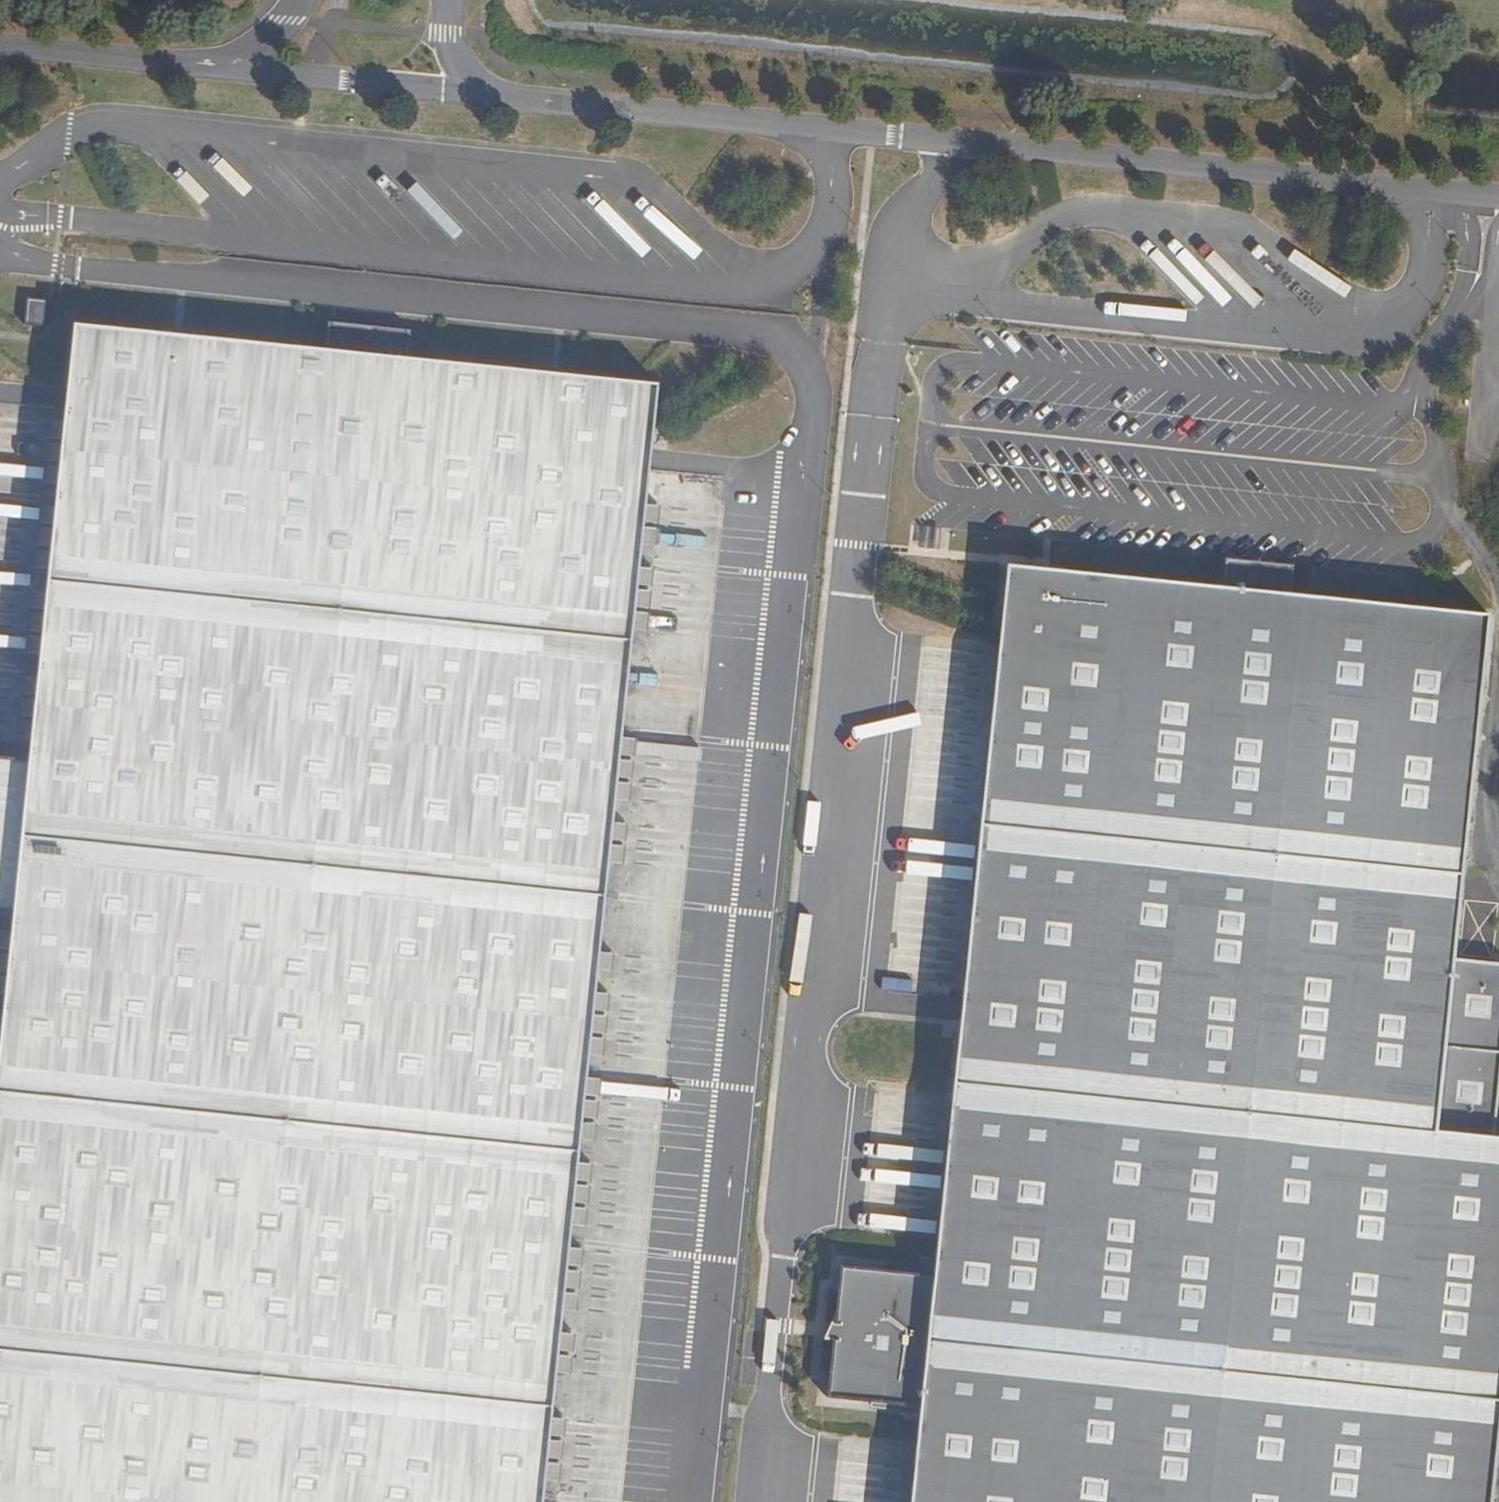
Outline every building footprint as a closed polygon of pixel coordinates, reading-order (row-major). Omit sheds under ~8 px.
[(51,335),(54,294),(20,292),(17,333),(51,335)] [(658,387),(407,361),(410,332),(329,323),(326,353),(72,327),(26,775),(0,772),(0,905),(13,907),(0,1028),(0,1501),(543,1501),(658,387)] [(1000,555),(919,1261),(918,1271),(861,1265),(819,1260),(813,1317),(820,1318),(818,1333),(811,1332),(805,1388),(847,1393),(903,1399),(902,1408),(892,1501),(1492,1501),(1498,1440),(1498,1135),(1493,1134),(1498,1067),(1498,963),(1455,960),(1487,611),(1486,610),(1286,588),(1289,563),(1218,555),(1215,579),(1000,555)] [(862,1255),(861,1265),(918,1271),(919,1261),(862,1255)] [(902,1408),(903,1399),(847,1393),(846,1402),(902,1408)]
